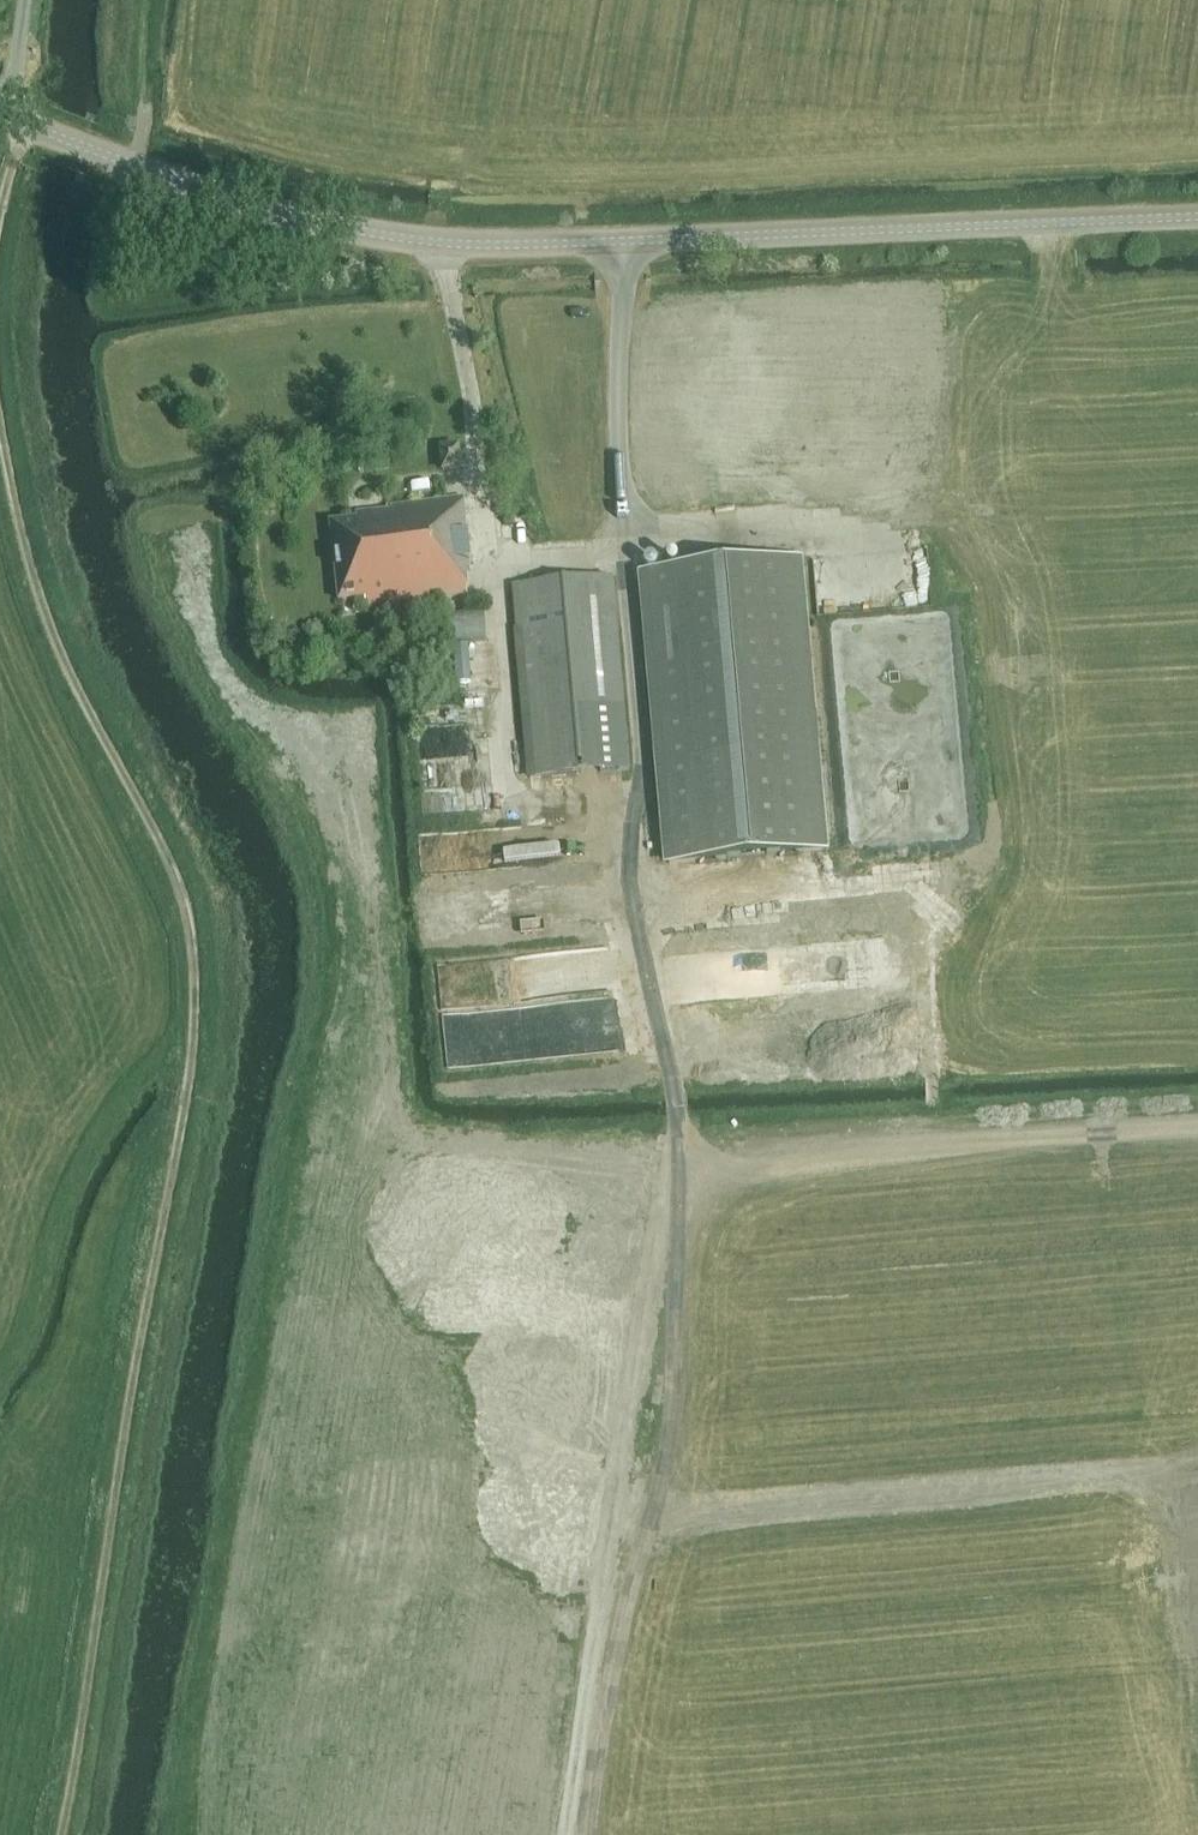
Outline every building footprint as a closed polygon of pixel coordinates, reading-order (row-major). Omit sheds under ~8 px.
[(443,471),(460,469),(459,448),(441,449),(443,471)] [(374,518),(330,523),(339,601),(365,599),(366,607),(467,595),(465,570),(470,569),(463,498),(387,507),(387,511),(373,512),(374,518)] [(800,561),(646,574),(671,863),(825,850),(800,561)] [(629,769),(621,673),(613,577),(513,586),(530,778),(629,769)] [(485,636),(483,611),(445,614),(447,639),(485,636)]
